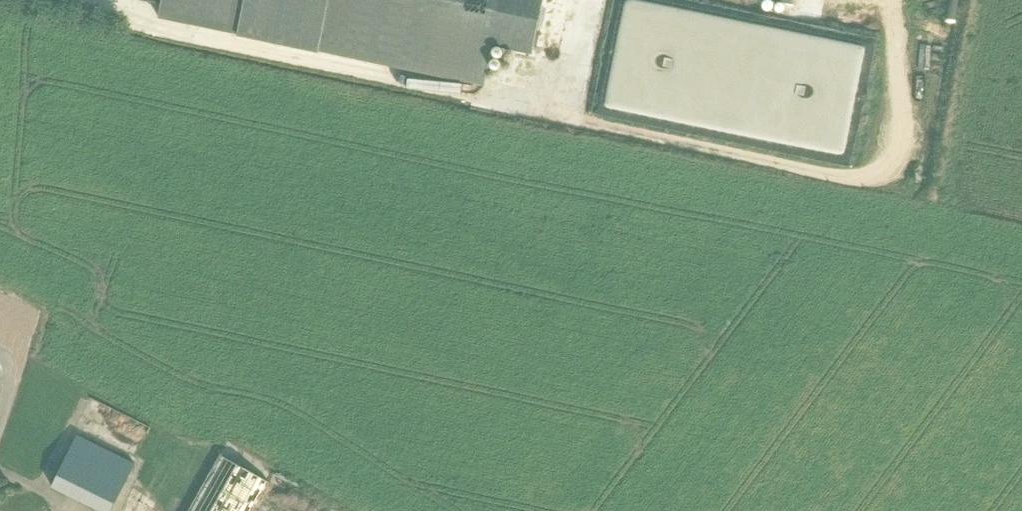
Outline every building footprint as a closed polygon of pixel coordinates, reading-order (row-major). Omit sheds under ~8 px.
[(149,4),(160,6),(158,18),(240,36),(240,37),(317,53),(317,52),(476,85),(476,83),(483,84),(483,86),(484,87),(492,47),(532,55),(543,0),(150,0),(149,4)] [(100,510),(112,510),(135,465),(77,436),(52,487),(100,510)] [(268,481),(217,453),(186,510),(251,510),(268,481)]
